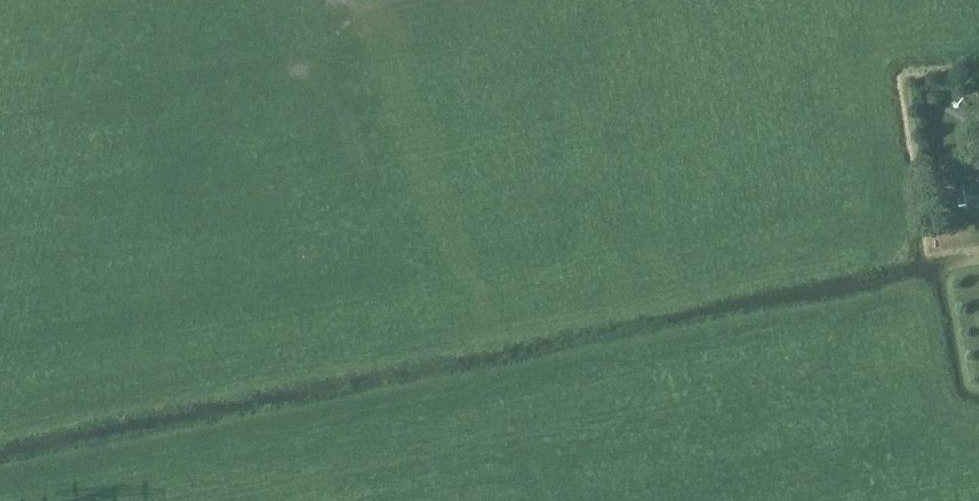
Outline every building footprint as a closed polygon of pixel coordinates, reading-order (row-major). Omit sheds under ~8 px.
[(966,212),(978,210),(978,183),(965,185),(966,189),(962,189),(966,212)] [(905,275),(918,269),(913,257),(900,263),(905,275)]
